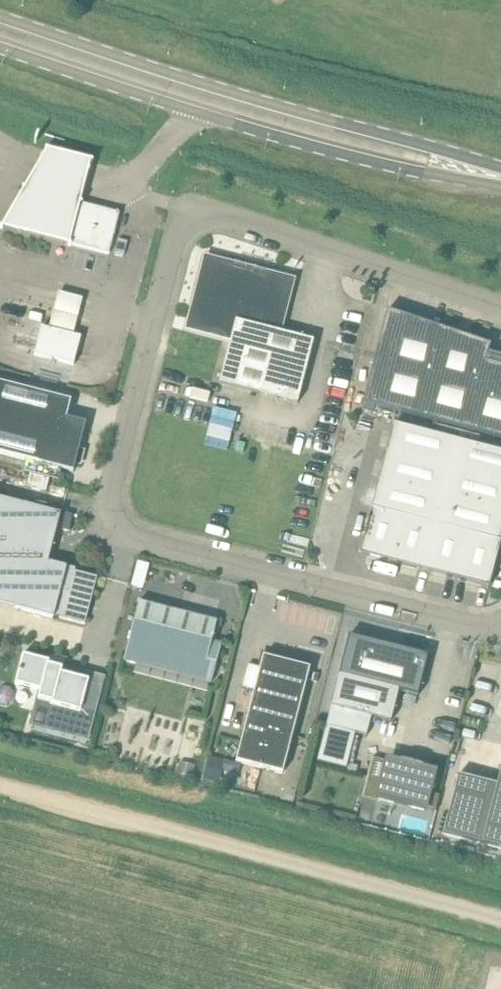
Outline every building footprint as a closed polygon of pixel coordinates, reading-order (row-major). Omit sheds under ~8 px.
[(67,249),(89,166),(40,154),(0,223),(0,232),(67,249)] [(109,254),(119,214),(80,204),(69,244),(109,254)] [(219,384),(239,389),(298,404),(314,342),(275,332),(287,285),(210,265),(194,325),(232,335),(219,384)] [(49,329),(76,336),(85,299),(58,292),(49,329)] [(488,353),(491,346),(387,311),(364,404),(500,439),(500,357),(488,353)] [(36,349),(34,355),(74,365),(75,359),(81,338),(42,328),(36,349)] [(74,472),(86,424),(66,419),(71,401),(0,383),(0,453),(74,472)] [(451,468),(458,441),(393,425),(386,452),(451,468)] [(500,481),(500,453),(458,441),(451,468),(500,481)] [(451,468),(386,452),(379,481),(444,497),(451,468)] [(500,512),(500,481),(451,468),(444,497),(500,512)] [(444,497),(379,481),(371,509),(372,509),(405,518),(436,526),(444,497)] [(500,543),(500,542),(500,512),(444,497),(436,526),(468,534),(500,543)] [(41,509),(0,499),(0,605),(54,618),(54,617),(85,625),(97,578),(75,572),(74,575),(66,573),(67,568),(48,563),(61,515),(41,509)] [(405,518),(372,509),(360,555),(393,563),(405,518)] [(405,518),(393,563),(424,571),(436,526),(405,518)] [(436,526),(424,571),(456,579),(468,534),(436,526)] [(468,534),(456,579),(489,588),(500,543),(468,534)] [(138,562),(131,586),(131,587),(142,590),(149,565),(138,562)] [(129,641),(124,660),(134,663),(212,683),(217,663),(207,661),(212,641),(212,640),(217,622),(139,603),(134,622),(129,641)] [(423,676),(428,656),(349,636),(344,655),(339,677),(326,727),(366,737),(371,718),(390,723),(398,692),(418,697),(423,676)] [(80,712),(89,681),(63,675),(67,659),(47,654),(45,661),(23,656),(15,685),(40,691),(38,699),(52,703),(52,705),(80,712)] [(310,669),(263,657),(236,762),(283,774),(310,669)] [(248,665),(242,688),(254,691),(260,668),(248,665)] [(357,754),(352,771),(368,776),(367,780),(382,784),(378,799),(424,810),(434,773),(421,769),(422,766),(402,760),(401,764),(388,761),(388,762),(357,754)] [(209,756),(203,778),(219,782),(225,760),(209,756)] [(180,761),(176,773),(192,777),(195,765),(180,761)] [(443,833),(500,849),(500,770),(497,785),(458,775),(443,833)] [(285,793),(283,800),(292,803),(294,795),(285,793)]
